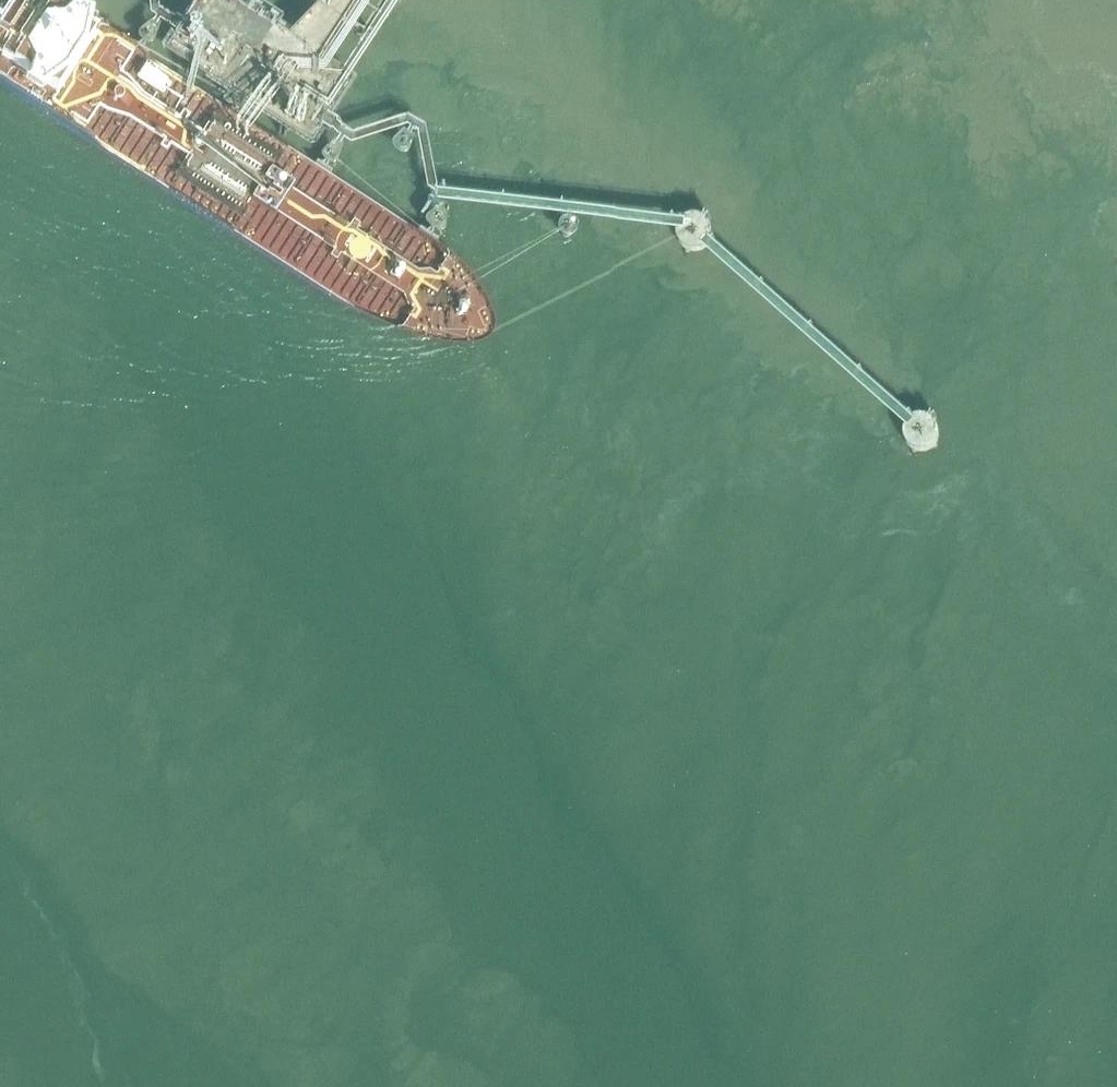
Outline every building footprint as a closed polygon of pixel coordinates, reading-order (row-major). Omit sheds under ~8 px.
[(685,247),(688,253),(693,258),(700,260),(707,259),(713,256),(717,250),(719,244),(718,237),(715,231),(710,227),(703,225),(697,226),(691,229),(686,234),(686,236),(684,241),(685,247)] [(912,446),(915,452),(920,457),(927,459),(934,458),(939,455),(944,450),(946,443),(945,436),(942,430),(937,426),(930,424),(923,425),(917,428),(916,430),(913,433),(911,440),(912,446)]
